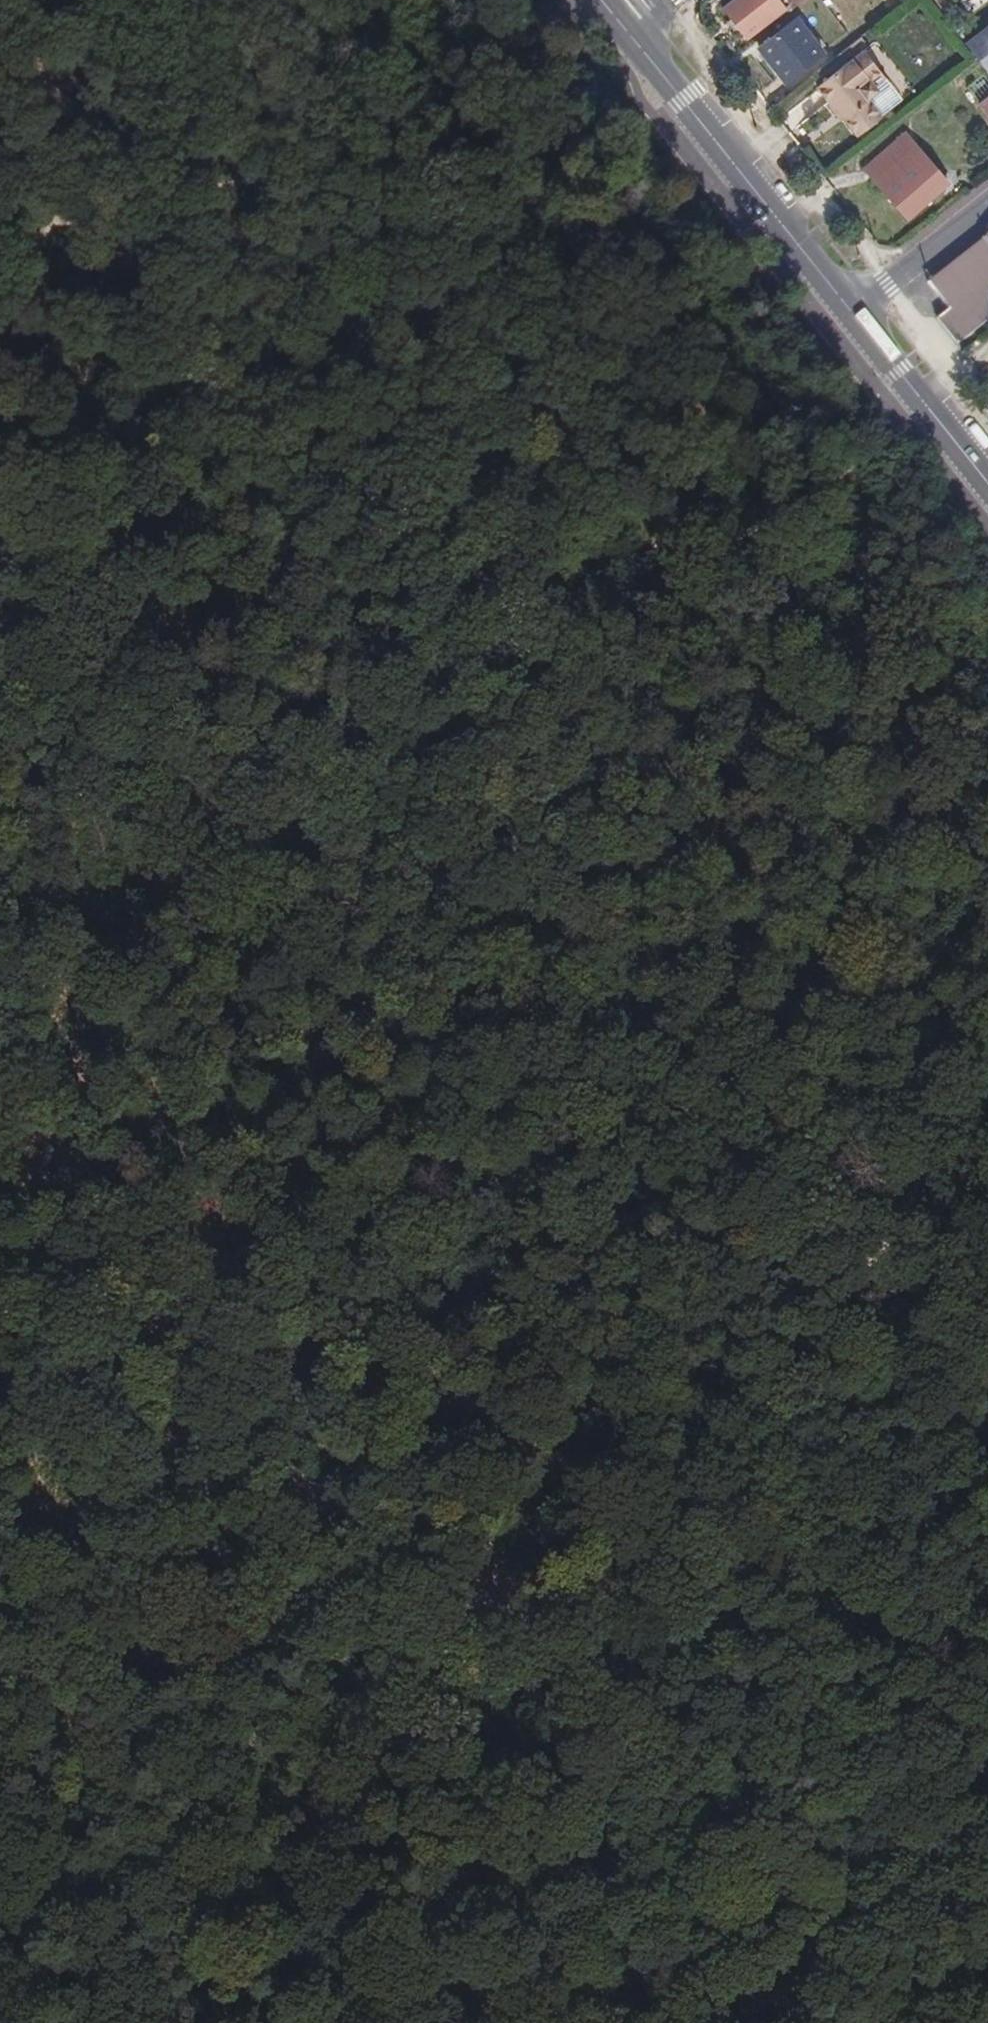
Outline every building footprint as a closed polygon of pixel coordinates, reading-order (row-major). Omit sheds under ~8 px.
[(785,6),(781,0),(732,0),(723,8),(734,21),(730,24),(737,33),(741,30),(746,37),(785,6)] [(785,6),(790,11),(804,0),(781,0),(785,6)] [(829,50),(802,15),(764,45),(792,80),(829,50)] [(979,57),(987,68),(987,29),(969,44),(979,57)] [(824,86),(836,102),(839,101),(851,116),(849,118),(864,136),(886,117),(873,100),(884,91),(880,85),(876,81),(887,72),(869,50),(824,86)] [(891,77),(887,72),(876,81),(880,85),(891,77)] [(963,85),(971,97),(987,86),(980,74),(963,85)] [(839,101),(836,102),(834,105),(847,120),(849,118),(851,116),(839,101)] [(915,215),(955,181),(923,142),(882,174),(915,215)] [(960,340),(987,318),(987,234),(929,280),(949,305),(940,314),(960,340)]
